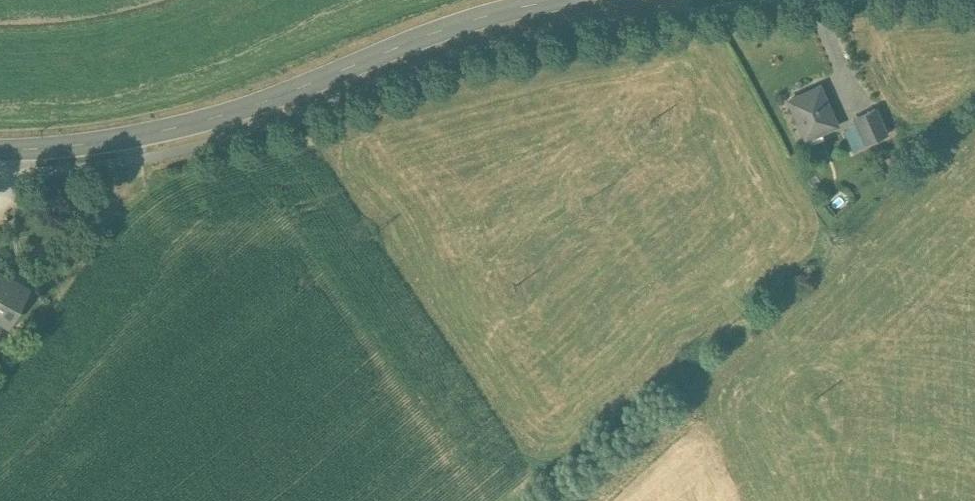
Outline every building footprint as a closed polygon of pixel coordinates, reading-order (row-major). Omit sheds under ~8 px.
[(836,124),(819,85),(789,99),(806,137),(836,124)] [(874,107),(855,116),(867,143),(886,134),(874,107)] [(0,272),(0,318),(9,323),(29,288),(0,272)]
